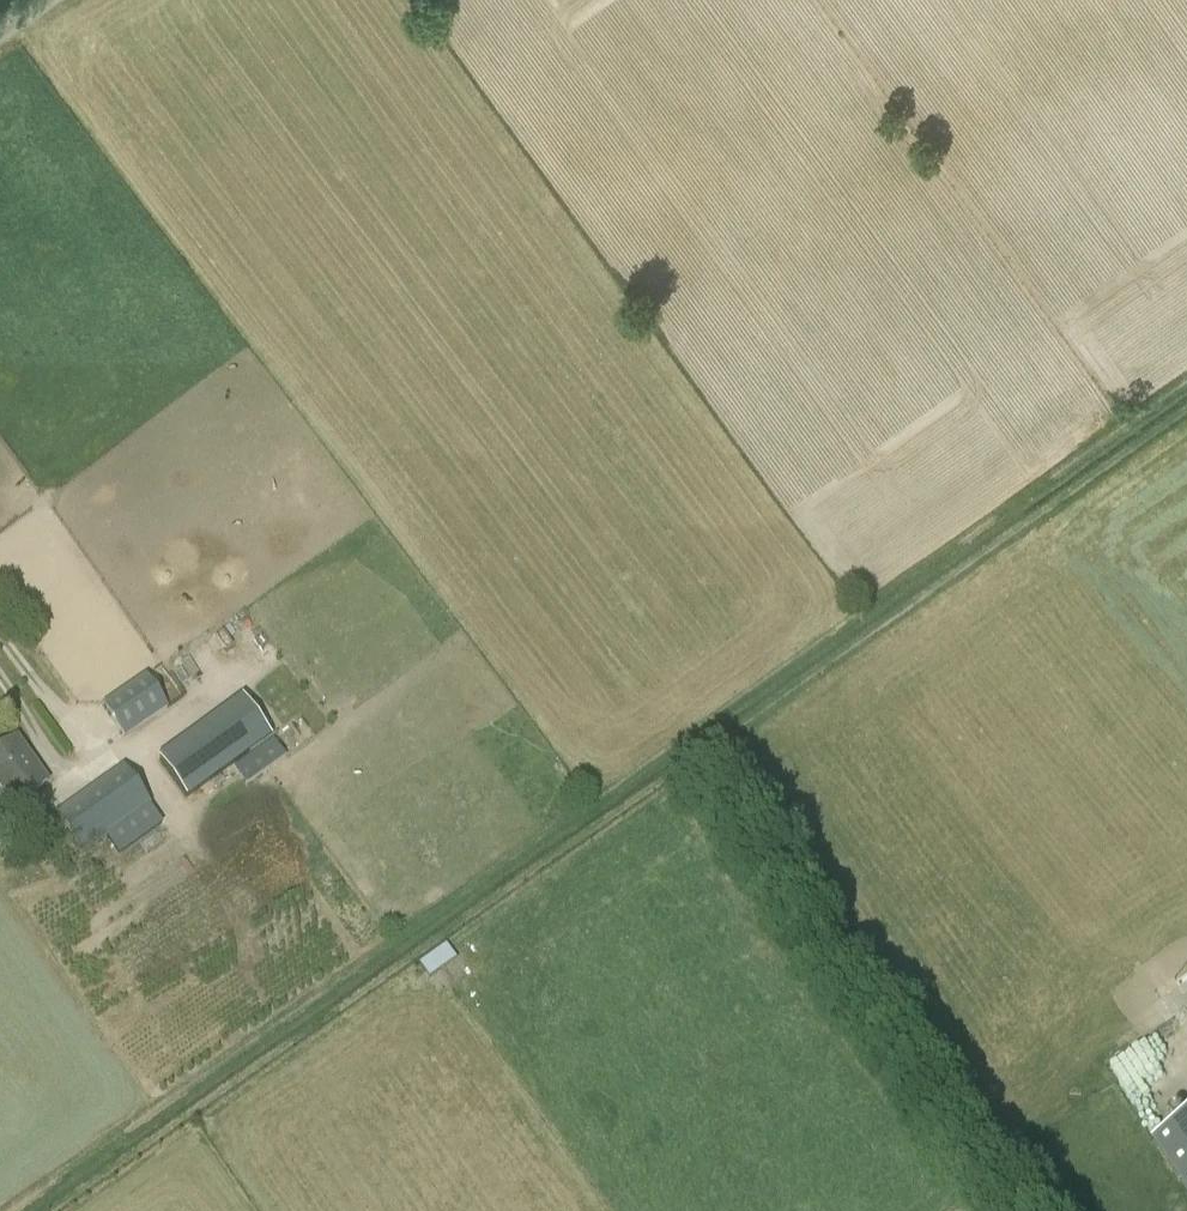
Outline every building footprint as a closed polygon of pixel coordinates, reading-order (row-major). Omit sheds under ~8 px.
[(167,708),(144,675),(102,705),(125,738),(167,708)] [(241,696),(156,758),(185,798),(270,736),(241,696)] [(234,767),(246,784),(285,757),(272,740),(234,767)] [(19,765),(7,747),(0,751),(0,798),(8,810),(47,783),(29,758),(19,765)] [(56,815),(82,855),(107,837),(119,855),(162,825),(149,806),(150,805),(122,768),(56,815)] [(432,975),(458,956),(449,943),(422,962),(432,975)] [(1135,1112),(1164,1100),(1146,1055),(1117,1067),(1135,1112)] [(1156,1136),(1186,1184),(1186,1116),(1156,1136)]
